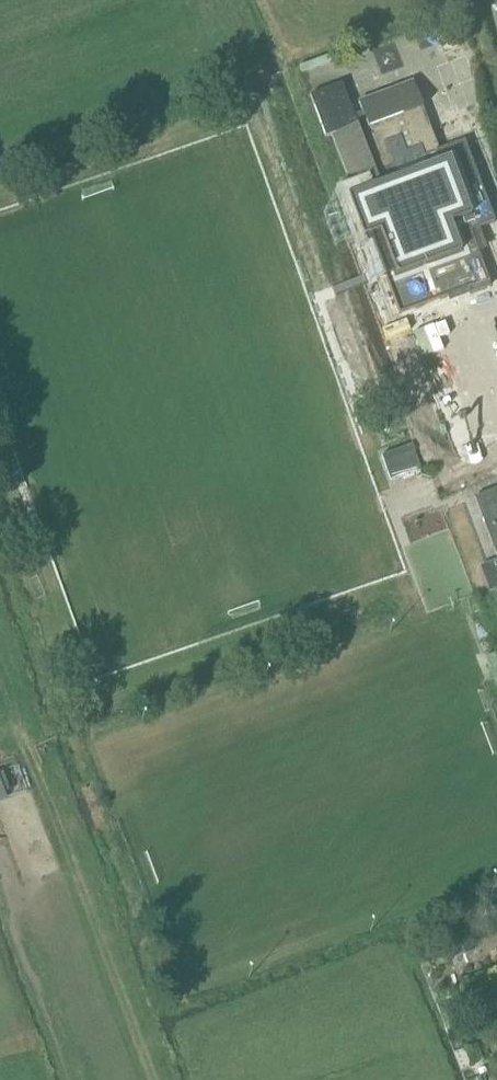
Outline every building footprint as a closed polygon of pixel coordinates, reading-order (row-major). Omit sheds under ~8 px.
[(331,135),(332,136),(354,196),(370,190),(384,228),(368,233),(391,293),(426,280),(434,301),(468,288),(471,295),(491,288),(462,211),(488,201),(465,141),(439,151),(413,81),(393,89),(393,90),(360,102),(367,122),(359,125),(343,83),(311,95),(327,137),(331,135)] [(410,444),(379,454),(388,479),(418,469),(410,444)] [(475,498),(496,556),(496,490),(475,498)] [(471,942),(452,949),(455,958),(474,951),(471,942)]
